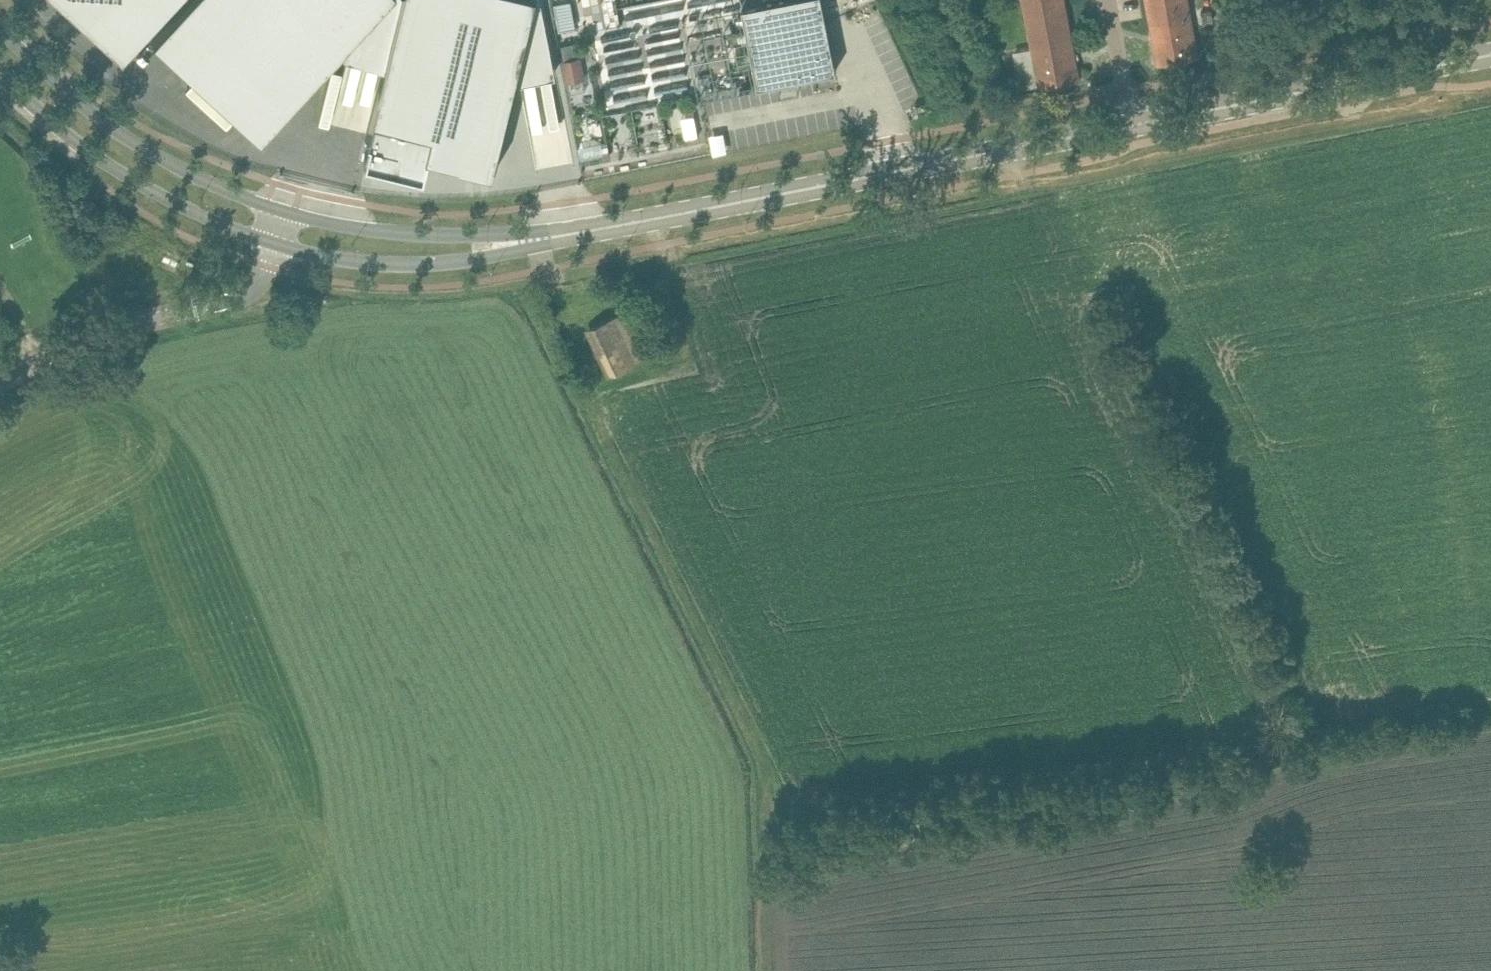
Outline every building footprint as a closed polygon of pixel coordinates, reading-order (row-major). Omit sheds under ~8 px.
[(120,53),(169,0),(62,0),(120,53)] [(152,37),(258,135),(339,47),(347,54),(384,63),(400,0),(186,0),(152,37)] [(536,0),(400,0),(384,63),(365,142),(420,155),(424,137),(497,155),(521,54),(555,34),(536,0)] [(559,30),(576,27),(571,0),(567,0),(554,2),(559,30)] [(746,26),(754,65),(758,85),(836,69),(823,0),(773,0),(742,6),(746,26)] [(1039,84),(1079,77),(1065,0),(1023,0),(1039,84)] [(1198,54),(1188,0),(1146,0),(1158,62),(1198,54)] [(1211,9),(1201,11),(1203,21),(1213,19),(1211,9)] [(577,58),(564,60),(562,61),(566,82),(586,79),(582,57),(577,58)] [(621,313),(591,327),(599,345),(611,372),(642,358),(630,331),(621,313)]
